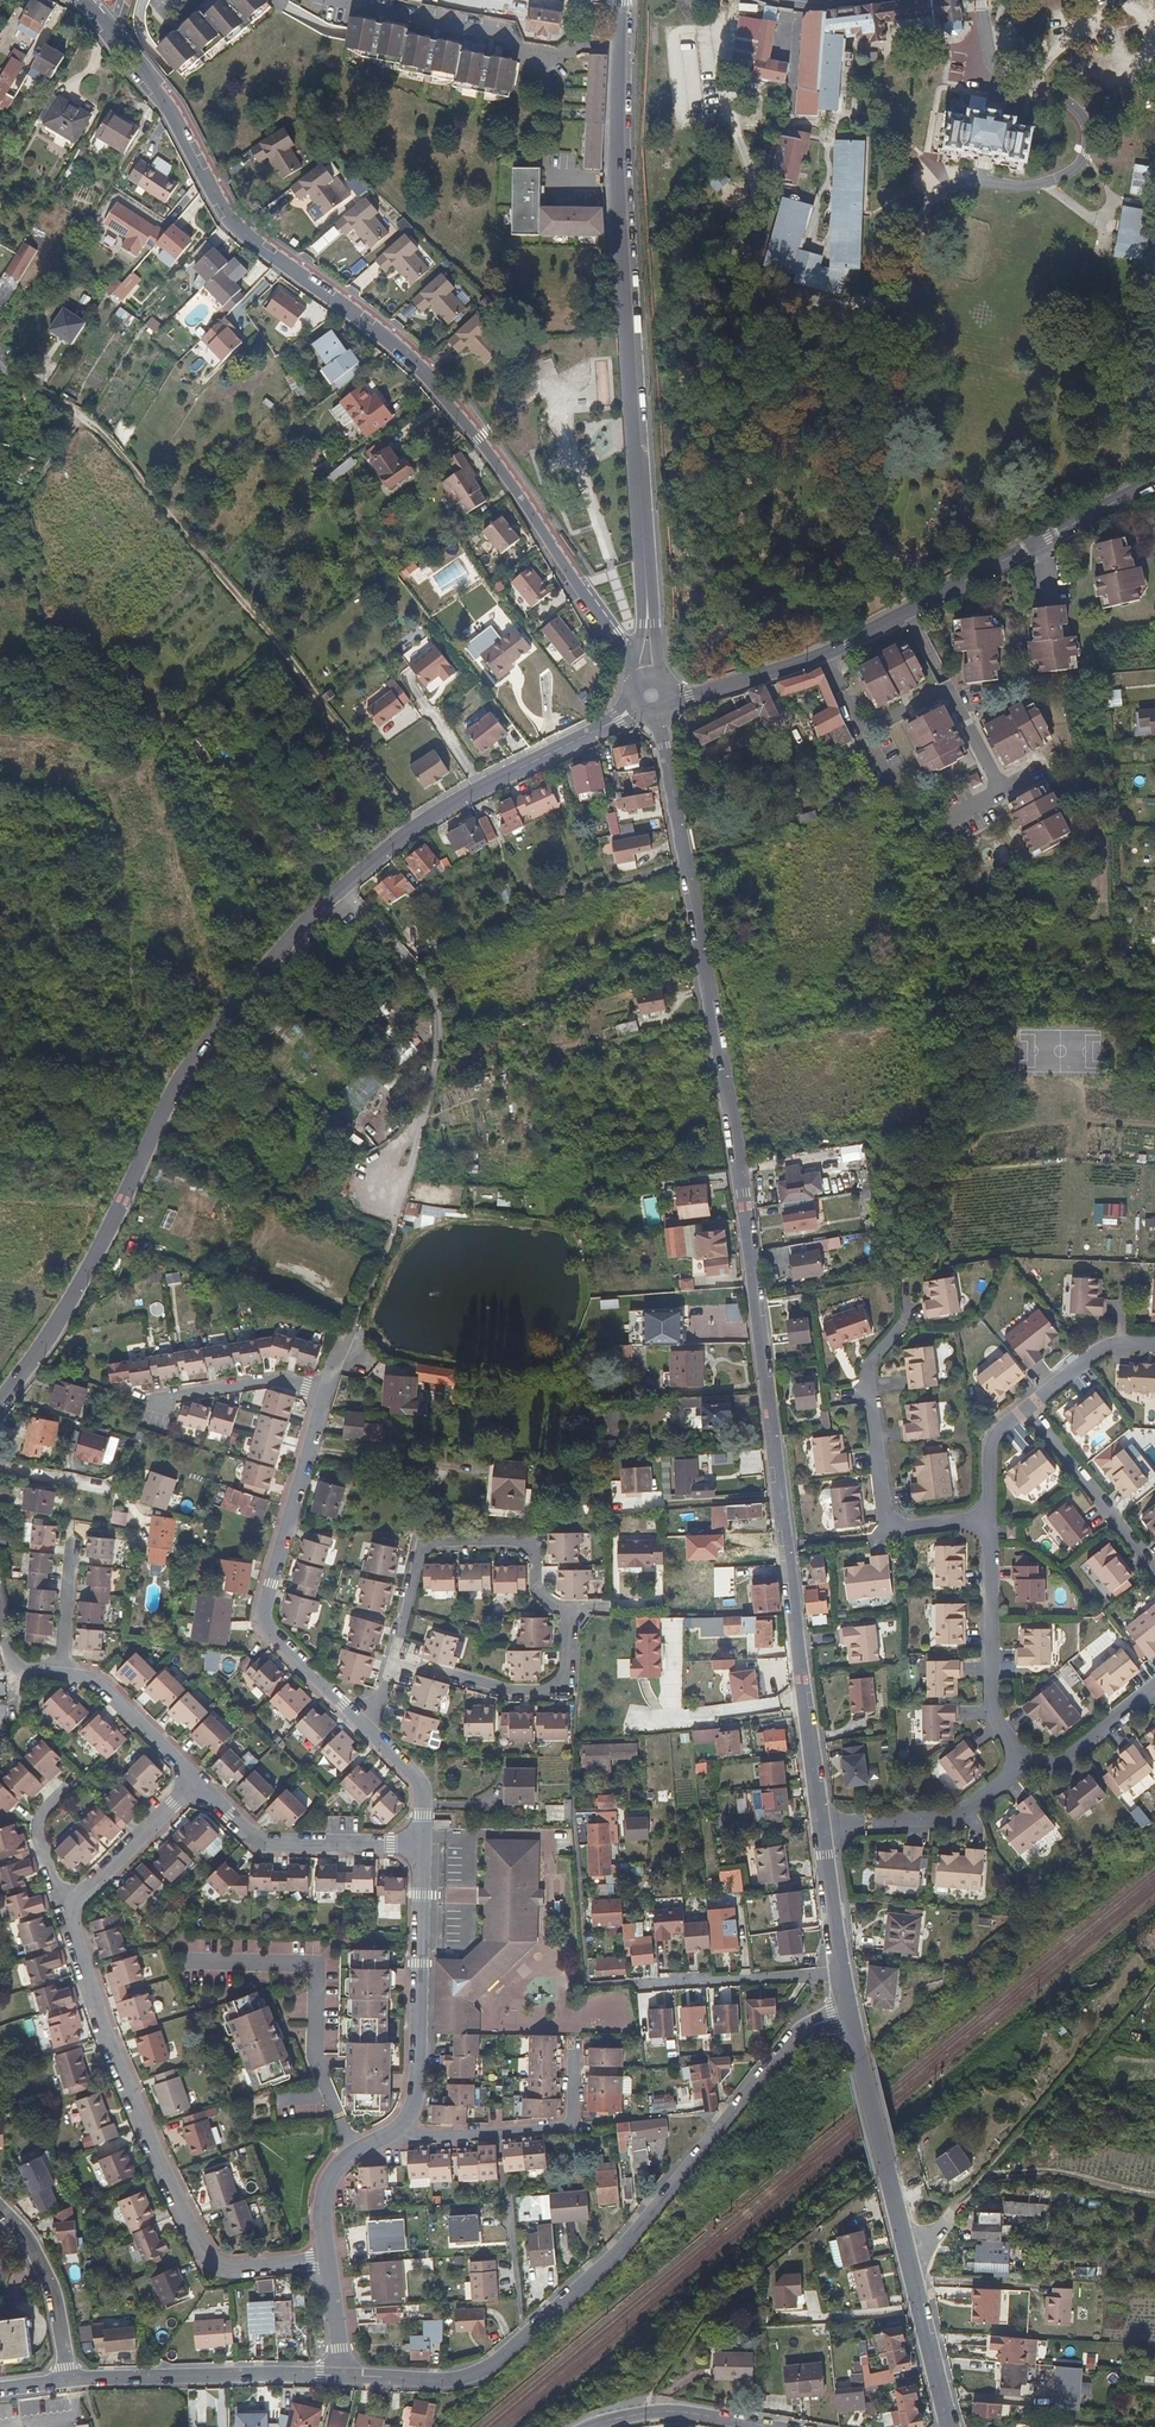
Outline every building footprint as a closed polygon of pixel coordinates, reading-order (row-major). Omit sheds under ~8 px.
[(182,76),(224,40),(228,45),(271,8),(264,0),(225,0),(223,2),(205,17),(201,13),(183,28),(177,34),(159,49),(182,76)] [(958,0),(918,0),(915,1),(857,8),(832,10),(825,11),(813,11),(810,11),(804,21),(802,41),(799,76),(795,112),(816,114),(817,108),(837,110),(843,49),(844,37),(856,36),(866,43),(886,41),(884,22),(912,19),(934,16),(934,20),(946,18),(946,22),(948,22),(960,20),(961,20),(958,0)] [(32,46),(52,12),(33,1),(14,35),(32,46)] [(561,12),(530,8),(527,30),(537,32),(537,34),(546,36),(547,32),(559,34),(561,12)] [(754,61),(750,76),(784,84),(788,64),(769,60),(777,22),(762,17),(759,30),(736,31),(731,56),(742,58),(754,61)] [(376,24),(352,19),(347,49),(362,57),(401,65),(400,71),(454,81),(453,87),(509,97),(515,62),(492,58),(484,56),(461,52),(462,46),(438,42),(430,40),(407,36),(408,30),(384,25),(376,24)] [(960,20),(948,22),(948,23),(947,24),(947,31),(953,36),(958,36),(962,30),(961,22),(960,22),(960,20)] [(648,44),(657,44),(656,26),(648,26),(648,44)] [(64,58),(45,46),(32,68),(52,79),(64,58)] [(2,117),(12,101),(6,96),(23,65),(22,65),(26,57),(13,49),(8,59),(11,61),(0,79),(0,116),(2,117)] [(607,55),(589,54),(584,168),(602,169),(601,155),(604,123),(607,55)] [(738,73),(750,76),(754,61),(742,58),(738,73)] [(90,116),(53,94),(37,121),(74,144),(90,116)] [(969,117),(950,114),(944,149),(963,152),(964,148),(980,151),(980,155),(991,156),(991,153),(1008,156),(1008,159),(1025,162),(1032,128),(1013,125),(1014,117),(999,114),(1000,110),(985,108),(984,112),(970,109),(969,117)] [(137,125),(109,109),(95,132),(122,148),(137,125)] [(286,129),(252,150),(260,163),(270,157),(272,156),(274,159),(272,160),(275,165),(284,179),(303,167),(291,148),(296,145),(286,129)] [(790,129),(788,136),(804,140),(801,154),(806,155),(810,133),(790,129)] [(804,140),(788,136),(780,135),(770,179),(794,185),(801,154),(804,140)] [(811,287),(841,296),(849,270),(859,270),(860,245),(861,203),(863,142),(836,141),(834,210),(832,262),(832,269),(830,275),(817,270),(811,287)] [(155,167),(167,175),(173,166),(162,158),(155,167)] [(178,183),(167,175),(155,167),(151,164),(138,183),(164,202),(178,183)] [(323,164),(292,188),(301,200),(310,194),(312,197),(314,196),(318,201),(316,202),(326,215),(344,201),(331,183),(335,180),(323,164)] [(541,168),(513,168),(512,234),(604,236),(602,208),(540,207),(541,168)] [(1009,207),(1011,199),(985,192),(983,200),(1009,207)] [(367,198),(337,224),(347,235),(355,228),(358,231),(359,230),(363,235),(361,236),(372,249),(390,234),(375,217),(379,213),(367,198)] [(783,272),(797,276),(802,277),(809,254),(800,251),(813,210),(799,206),(799,202),(798,199),(794,198),(789,199),(787,202),(781,222),(778,222),(771,244),(774,245),(765,264),(783,272)] [(151,250),(167,232),(157,225),(156,226),(119,200),(105,219),(128,236),(122,245),(135,254),(142,245),(143,246),(145,245),(151,250)] [(1148,211),(1121,207),(1112,253),(1139,257),(1148,211)] [(177,230),(172,226),(167,232),(151,250),(150,252),(158,259),(164,252),(173,260),(189,243),(176,232),(177,230)] [(356,231),(349,238),(361,251),(368,244),(356,231)] [(406,235),(377,261),(387,273),(395,265),(398,268),(399,267),(403,271),(402,273),(412,285),(430,270),(415,253),(419,250),(406,235)] [(25,238),(5,270),(20,279),(24,274),(40,247),(25,238)] [(228,264),(205,242),(196,251),(204,259),(198,265),(201,268),(202,275),(196,281),(203,288),(204,287),(216,276),(221,271),(228,264)] [(167,267),(173,260),(164,252),(158,259),(167,267)] [(811,287),(817,270),(821,258),(809,254),(802,277),(797,276),(795,282),(811,287)] [(352,267),(356,273),(367,266),(364,260),(352,267)] [(238,287),(221,271),(216,276),(204,287),(228,311),(242,295),(236,289),(238,287)] [(442,274),(413,301),(423,312),(431,305),(434,307),(435,306),(440,312),(439,313),(449,324),(466,309),(451,292),(455,289),(442,274)] [(127,294),(120,287),(112,297),(118,302),(119,303),(127,294)] [(307,310),(281,290),(267,310),(293,329),(307,310)] [(86,322),(65,308),(50,331),(72,345),(86,322)] [(117,316),(131,326),(137,318),(122,308),(117,316)] [(477,315),(449,342),(459,353),(467,345),(470,348),(471,347),(476,352),(475,353),(485,365),(502,349),(487,333),(491,329),(477,315)] [(234,327),(223,316),(221,319),(228,324),(226,327),(231,331),(234,327)] [(155,335),(162,328),(151,318),(144,325),(155,335)] [(228,324),(221,319),(208,333),(200,341),(223,361),(241,340),(231,331),(226,327),(228,324)] [(345,352),(331,330),(312,343),(328,365),(344,353),(345,352)] [(349,349),(345,352),(344,353),(328,365),(324,368),(323,368),(332,381),(333,380),(337,387),(352,377),(362,370),(357,363),(358,362),(349,349)] [(286,378),(300,396),(307,390),(293,372),(286,378)] [(391,414),(375,393),(370,397),(361,386),(341,401),(366,434),(391,414)] [(389,450),(382,439),(367,448),(373,459),(371,460),(388,488),(412,473),(405,460),(399,464),(390,449),(389,450)] [(476,472),(457,448),(446,457),(455,470),(441,480),(449,491),(456,487),(463,496),(461,498),(469,508),(487,495),(479,485),(481,483),(473,474),(476,472)] [(354,464),(348,455),(342,460),(333,467),(338,474),(354,464)] [(457,501),(461,498),(463,496),(456,487),(449,491),(457,501)] [(519,541),(502,518),(482,532),(499,556),(519,541)] [(1123,540),(1091,548),(1099,579),(1094,581),(1096,586),(1094,587),(1097,601),(1100,601),(1102,613),(1139,604),(1136,592),(1144,590),(1141,578),(1139,578),(1137,572),(1127,575),(1124,567),(1131,565),(1128,551),(1125,552),(1123,540)] [(549,595),(529,568),(510,582),(530,608),(549,595)] [(1063,606),(1031,610),(1032,622),(1030,622),(1032,637),(1039,636),(1040,644),(1028,646),(1029,652),(1027,652),(1029,664),(1037,664),(1038,677),(1075,672),(1074,659),(1076,659),(1075,645),(1073,645),(1072,638),(1067,638),(1063,606)] [(579,647),(556,617),(540,629),(567,666),(581,655),(577,649),(579,647)] [(993,618),(955,623),(956,636),(954,636),(956,649),(958,650),(959,656),(964,656),(968,688),(1000,684),(998,673),(1001,672),(999,658),(992,658),(992,651),(1002,649),(1002,643),(1004,643),(1002,630),(994,631),(993,618)] [(499,680),(510,672),(506,668),(512,663),(531,649),(517,630),(482,658),(499,680)] [(440,669),(445,675),(453,669),(432,642),(406,662),(422,682),(436,672),(440,669)] [(863,684),(865,689),(888,677),(896,694),(903,691),(905,695),(918,688),(915,684),(925,679),(922,672),(923,671),(916,655),(914,655),(910,647),(900,652),(897,647),(885,654),(887,660),(861,673),(866,682),(863,684)] [(506,668),(510,672),(515,668),(512,663),(506,668)] [(789,680),(778,683),(781,696),(782,697),(798,692),(804,690),(820,682),(831,706),(812,715),(813,719),(818,734),(831,728),(844,721),(841,713),(836,703),(832,692),(821,667),(806,674),(803,676),(789,680)] [(441,678),(445,675),(440,669),(436,672),(441,678)] [(888,677),(865,689),(871,700),(874,699),(879,708),(898,698),(896,694),(888,677)] [(401,705),(409,699),(398,685),(367,708),(378,725),(403,707),(401,705)] [(779,722),(764,687),(749,691),(755,704),(756,704),(762,717),(761,717),(762,720),(766,728),(779,722)] [(1106,706),(1120,706),(1120,689),(1106,689),(1106,706)] [(755,704),(749,691),(731,696),(738,712),(755,704)] [(756,704),(755,704),(738,712),(719,721),(695,733),(701,745),(761,717),(762,717),(756,704)] [(961,747),(955,734),(952,736),(949,731),(953,729),(942,708),(934,712),(932,709),(914,718),(916,721),(906,726),(919,752),(914,755),(920,768),(923,767),(927,775),(937,771),(938,772),(955,764),(955,762),(962,759),(957,750),(961,747)] [(1019,756),(1021,760),(1042,750),(1040,745),(1049,741),(1046,733),(1047,732),(1040,717),(1038,718),(1033,708),(1024,712),(1022,708),(1009,715),(1011,720),(985,733),(989,742),(987,744),(995,762),(998,760),(1003,769),(1016,763),(1014,759),(1019,756)] [(1141,711),(1142,725),(1153,725),(1153,733),(1154,733),(1154,710),(1141,711)] [(506,733),(490,713),(464,733),(479,752),(506,733)] [(845,724),(844,721),(831,728),(839,743),(852,737),(845,724)] [(628,745),(616,748),(620,765),(640,760),(637,745),(630,746),(628,745)] [(448,771),(433,749),(409,765),(424,787),(448,771)] [(600,761),(575,767),(580,792),(606,786),(600,761)] [(614,798),(619,797),(621,797),(619,785),(621,785),(618,774),(617,771),(616,771),(615,769),(608,770),(614,798)] [(637,794),(659,790),(656,771),(634,775),(637,794)] [(979,788),(973,777),(965,781),(971,792),(979,788)] [(891,785),(881,789),(884,795),(893,790),(891,785)] [(534,820),(559,810),(562,808),(553,787),(525,798),(524,796),(515,800),(522,817),(530,814),(534,820)] [(653,797),(660,795),(659,790),(637,794),(621,797),(619,797),(620,803),(625,802),(626,809),(654,804),(653,797)] [(1022,835),(1017,837),(1027,858),(1038,853),(1039,856),(1057,847),(1055,844),(1064,839),(1050,812),(1055,809),(1048,796),(1044,799),(1039,790),(1031,794),(1030,793),(1014,801),(1014,803),(1008,807),(1012,816),(1008,818),(1014,832),(1019,830),(1022,835)] [(501,824),(505,834),(525,824),(522,817),(515,800),(514,798),(502,804),(505,811),(502,812),(504,817),(507,815),(509,820),(501,824)] [(610,814),(617,812),(615,802),(607,804),(610,814)] [(374,826),(358,806),(354,808),(371,829),(374,826)] [(794,815),(796,823),(815,817),(813,809),(794,815)] [(487,837),(476,817),(475,818),(473,814),(463,820),(465,824),(459,827),(450,832),(457,847),(467,842),(469,847),(487,837)] [(480,818),(488,835),(495,831),(487,814),(480,818)] [(624,839),(636,836),(633,822),(621,825),(624,839)] [(388,835),(393,830),(388,824),(383,828),(388,835)] [(620,872),(639,868),(635,849),(645,846),(645,845),(651,843),(649,833),(636,836),(624,839),(623,839),(622,832),(612,834),(620,872)] [(443,871),(446,869),(442,861),(441,862),(427,845),(409,859),(414,865),(411,867),(415,873),(419,871),(423,876),(438,865),(443,871)] [(379,888),(392,904),(416,888),(404,873),(397,879),(393,875),(379,888)] [(507,903),(516,898),(509,885),(500,890),(507,903)] [(419,956),(429,962),(434,952),(424,947),(419,956)] [(663,990),(640,994),(643,1012),(666,1008),(663,990)] [(621,1037),(640,1032),(637,1019),(618,1024),(621,1037)] [(665,1064),(673,1062),(671,1050),(663,1052),(665,1064)] [(345,1113),(344,1120),(363,1125),(372,1084),(352,1080),(345,1113)] [(780,1185),(782,1205),(784,1205),(813,1200),(815,1200),(813,1192),(821,1191),(819,1173),(800,1176),(799,1166),(787,1168),(789,1183),(780,1185)] [(869,1191),(866,1172),(859,1173),(862,1192),(869,1191)] [(657,1179),(635,1182),(637,1193),(659,1189),(657,1179)] [(706,1185),(680,1188),(683,1215),(709,1212),(706,1185)] [(861,1203),(870,1202),(869,1191),(862,1192),(859,1193),(861,1203)] [(641,1195),(642,1224),(659,1223),(658,1194),(641,1195)] [(522,1200),(511,1199),(511,1208),(522,1209),(522,1200)] [(813,1200),(784,1205),(788,1234),(817,1230),(813,1200)] [(423,1203),(409,1201),(406,1213),(422,1211),(423,1203)] [(443,1206),(423,1203),(422,1211),(437,1214),(443,1214),(443,1210),(443,1206)] [(1092,1203),(1091,1223),(1122,1224),(1122,1204),(1092,1203)] [(172,1230),(179,1211),(169,1207),(161,1225),(172,1230)] [(471,1210),(450,1207),(450,1211),(449,1214),(469,1217),(471,1210)] [(422,1211),(406,1213),(404,1220),(398,1236),(402,1239),(416,1229),(436,1221),(437,1214),(422,1211)] [(867,1231),(874,1230),(872,1217),(865,1218),(867,1231)] [(1154,1228),(1154,1217),(1144,1218),(1144,1228),(1154,1228)] [(704,1232),(702,1222),(684,1225),(687,1254),(694,1256),(701,1258),(697,1233),(704,1232)] [(687,1254),(684,1225),(667,1227),(670,1256),(687,1254)] [(726,1230),(704,1232),(697,1233),(701,1258),(706,1257),(729,1254),(726,1230)] [(840,1236),(787,1246),(793,1278),(819,1273),(816,1252),(842,1247),(840,1236)] [(782,1276),(787,1275),(783,1248),(771,1250),(773,1270),(781,1269),(782,1276)] [(731,1271),(729,1254),(706,1257),(709,1274),(731,1271)] [(179,1272),(166,1274),(167,1285),(181,1283),(179,1272)] [(1095,1297),(1096,1278),(1070,1277),(1069,1312),(1104,1314),(1104,1298),(1100,1298),(1095,1297)] [(681,1278),(681,1289),(695,1289),(695,1278),(681,1278)] [(951,1279),(926,1283),(929,1303),(925,1303),(921,1304),(924,1320),(957,1313),(951,1279)] [(929,1303),(926,1283),(921,1284),(925,1303),(929,1303)] [(620,1297),(602,1299),(603,1308),(620,1307),(620,1297)] [(740,1303),(725,1304),(727,1321),(742,1319),(740,1303)] [(863,1306),(833,1316),(834,1320),(824,1323),(833,1348),(842,1345),(842,1342),(872,1332),(863,1306)] [(673,1343),(685,1343),(684,1323),(676,1323),(675,1310),(647,1310),(647,1344),(673,1343)] [(1056,1333),(1038,1310),(1003,1338),(1027,1368),(1041,1357),(1036,1351),(1056,1333)] [(809,1318),(788,1321),(791,1345),(812,1342),(809,1318)] [(268,1355),(287,1361),(290,1354),(294,1339),(280,1335),(258,1339),(260,1356),(268,1355)] [(317,1369),(322,1353),(322,1347),(294,1338),(294,1339),(290,1354),(297,1357),(296,1362),(317,1369)] [(258,1339),(230,1343),(233,1360),(241,1359),(242,1364),(261,1361),(260,1356),(258,1339)] [(230,1343),(203,1348),(206,1365),(213,1364),(214,1369),(234,1366),(233,1360),(230,1343)] [(634,1344),(614,1345),(614,1356),(634,1356),(634,1344)] [(203,1348),(175,1353),(178,1369),(186,1368),(188,1373),(207,1370),(206,1365),(203,1348)] [(908,1366),(910,1390),(935,1387),(930,1348),(902,1351),(904,1367),(908,1366)] [(703,1350),(673,1350),(674,1383),(704,1382),(703,1350)] [(175,1353),(149,1357),(151,1374),(159,1373),(160,1377),(179,1375),(178,1369),(175,1353)] [(993,1402),(1005,1392),(1003,1389),(1022,1373),(1006,1353),(975,1379),(993,1402)] [(132,1385),(153,1382),(151,1374),(149,1357),(108,1364),(111,1383),(123,1380),(123,1379),(131,1377),(132,1385)] [(459,1369),(418,1363),(417,1379),(459,1382),(459,1369)] [(1152,1365),(1152,1368),(1129,1367),(1121,1367),(1120,1373),(1142,1376),(1154,1377),(1154,1365),(1152,1365)] [(1005,1392),(1025,1376),(1022,1373),(1003,1389),(1005,1392)] [(1154,1391),(1154,1377),(1142,1376),(1120,1373),(1119,1389),(1140,1390),(1142,1393),(1147,1394),(1150,1391),(1154,1391)] [(415,1405),(417,1379),(389,1377),(387,1403),(415,1405)] [(88,1389),(59,1380),(52,1404),(81,1413),(88,1389)] [(816,1408),(813,1384),(795,1387),(797,1410),(816,1408)] [(293,1396),(267,1388),(261,1409),(287,1417),(293,1396)] [(1077,1408),(1097,1393),(1095,1391),(1075,1406),(1077,1408)] [(1112,1412),(1097,1393),(1077,1408),(1075,1406),(1064,1415),(1081,1437),(1112,1412)] [(730,1423),(729,1394),(704,1395),(700,1395),(700,1403),(704,1403),(705,1414),(699,1414),(697,1417),(697,1423),(699,1425),(705,1425),(730,1423)] [(683,1404),(700,1403),(700,1395),(682,1396),(683,1404)] [(209,1428),(230,1435),(232,1428),(237,1408),(217,1402),(209,1428)] [(935,1403),(909,1406),(912,1425),(908,1426),(903,1427),(906,1442),(939,1438),(935,1403)] [(177,1426),(203,1434),(210,1412),(191,1406),(190,1411),(182,1409),(177,1426)] [(366,1411),(350,1410),(350,1419),(348,1419),(346,1439),(364,1440),(364,1437),(382,1438),(382,1424),(365,1423),(366,1411)] [(259,1414),(253,1434),(280,1441),(286,1421),(259,1414)] [(26,1446),(41,1449),(42,1442),(53,1445),(58,1422),(32,1417),(26,1446)] [(148,1432),(138,1428),(135,1438),(145,1441),(148,1432)] [(83,1431),(75,1457),(89,1461),(90,1460),(102,1464),(109,1439),(83,1431)] [(281,1442),(253,1434),(248,1456),(274,1463),(281,1442)] [(840,1455),(837,1436),(813,1440),(818,1475),(852,1471),(850,1454),(845,1455),(840,1455)] [(1151,1443),(1142,1450),(1154,1468),(1154,1449),(1151,1443)] [(1021,1468),(1041,1452),(1038,1449),(1019,1465),(1021,1468)] [(1114,1478),(1129,1497),(1148,1482),(1124,1450),(1102,1468),(1111,1480),(1114,1478)] [(1056,1471),(1041,1452),(1021,1468),(1019,1465),(1007,1475),(1024,1497),(1056,1471)] [(952,1499),(946,1455),(915,1458),(918,1485),(911,1486),(912,1503),(952,1499)] [(273,1466),(247,1459),(241,1481),(243,1482),(242,1486),(250,1489),(251,1484),(264,1488),(267,1489),(273,1466)] [(672,1496),(715,1493),(714,1482),(705,1483),(699,1483),(698,1475),(697,1459),(677,1460),(678,1492),(672,1493),(672,1496)] [(495,1475),(526,1477),(527,1463),(496,1460),(495,1475)] [(650,1466),(625,1467),(627,1493),(652,1492),(650,1466)] [(147,1483),(141,1501),(166,1510),(176,1480),(152,1472),(148,1483),(147,1483)] [(523,1509),(526,1477),(495,1475),(492,1506),(523,1509)] [(1126,1500),(1129,1497),(1114,1478),(1111,1480),(1126,1500)] [(345,1486),(323,1481),(315,1509),(338,1515),(345,1486)] [(236,1487),(228,1510),(263,1521),(270,1499),(236,1487)] [(27,1488),(23,1510),(50,1515),(54,1493),(27,1488)] [(858,1504),(862,1504),(860,1488),(832,1492),(837,1531),(862,1528),(858,1504)] [(1071,1501),(1050,1517),(1073,1547),(1094,1532),(1071,1501)] [(762,1515),(762,1502),(739,1504),(739,1516),(762,1515)] [(739,1516),(739,1504),(730,1504),(731,1517),(739,1516)] [(728,1524),(728,1505),(715,1506),(715,1524),(728,1524)] [(1142,1519),(1151,1532),(1154,1530),(1154,1509),(1142,1519)] [(127,1525),(129,1512),(115,1510),(113,1523),(127,1525)] [(174,1519),(153,1517),(150,1545),(172,1548),(174,1519)] [(32,1522),(29,1551),(50,1553),(50,1545),(55,1545),(57,1525),(32,1522)] [(305,1537),(299,1557),(323,1564),(331,1535),(314,1530),(312,1539),(305,1537)] [(583,1531),(549,1532),(549,1541),(554,1541),(554,1549),(554,1558),(578,1558),(578,1542),(583,1542),(583,1531)] [(0,1534),(0,1543),(7,1544),(8,1535),(0,1534)] [(93,1566),(111,1568),(114,1540),(91,1538),(90,1557),(94,1558),(93,1566)] [(655,1562),(663,1562),(663,1539),(619,1540),(619,1566),(628,1566),(628,1565),(641,1564),(641,1566),(655,1565),(655,1562)] [(365,1557),(363,1568),(395,1575),(397,1564),(393,1563),(394,1557),(396,1547),(372,1542),(369,1558),(365,1557)] [(1115,1559),(1118,1557),(1109,1545),(1087,1563),(1111,1593),(1131,1578),(1115,1559)] [(962,1562),(966,1562),(966,1547),(938,1547),(938,1588),(963,1588),(962,1562)] [(809,1581),(810,1586),(827,1584),(824,1550),(810,1551),(814,1580),(809,1581)] [(50,1553),(29,1551),(27,1569),(26,1578),(32,1579),(47,1581),(47,1573),(52,1573),(54,1553),(50,1553)] [(893,1595),(889,1556),(873,1558),(874,1567),(846,1570),(849,1600),(893,1595)] [(217,1594),(202,1593),(195,1637),(227,1643),(236,1590),(248,1592),(253,1562),(222,1557),(217,1594)] [(1133,1576),(1118,1557),(1115,1559),(1131,1578),(1133,1576)] [(440,1562),(424,1562),(424,1563),(424,1585),(432,1585),(433,1589),(455,1589),(455,1558),(440,1558),(440,1562)] [(474,1558),(459,1558),(459,1589),(482,1589),(482,1586),(490,1586),(490,1562),(474,1562),(474,1558)] [(299,1582),(297,1590),(314,1595),(322,1567),(298,1560),(292,1581),(299,1582)] [(511,1561),(494,1561),(494,1567),(495,1591),(518,1591),(518,1588),(527,1588),(526,1564),(511,1565),(511,1561)] [(109,1595),(111,1568),(93,1566),(88,1565),(86,1585),(91,1586),(91,1593),(109,1595)] [(734,1595),(734,1565),(716,1566),(716,1595),(721,1595),(734,1595)] [(1044,1601),(1044,1580),(1038,1580),(1038,1566),(1012,1566),(1012,1581),(1016,1581),(1016,1601),(1044,1601)] [(558,1567),(558,1578),(563,1578),(563,1585),(563,1594),(588,1594),(588,1578),(592,1578),(592,1567),(558,1567)] [(782,1609),(779,1583),(771,1584),(770,1576),(754,1578),(758,1612),(782,1609)] [(47,1581),(32,1579),(29,1608),(55,1610),(57,1591),(46,1590),(47,1581)] [(362,1590),(359,1606),(383,1611),(385,1601),(386,1594),(391,1595),(393,1586),(360,1579),(358,1589),(362,1590)] [(810,1586),(806,1586),(809,1615),(827,1612),(826,1597),(831,1597),(830,1583),(827,1584),(810,1586)] [(105,1625),(109,1595),(91,1593),(90,1602),(82,1601),(79,1622),(105,1625)] [(286,1594),(283,1604),(287,1605),(285,1612),(283,1620),(307,1627),(312,1612),(316,1613),(318,1603),(286,1594)] [(737,1613),(748,1613),(747,1603),(737,1603),(737,1613)] [(963,1620),(966,1620),(966,1605),(938,1605),(938,1645),(963,1645),(963,1620)] [(1125,1629),(1150,1660),(1154,1656),(1154,1605),(1125,1629)] [(54,1614),(29,1611),(26,1640),(43,1642),(44,1633),(52,1633),(54,1614)] [(757,1615),(701,1618),(701,1624),(701,1625),(710,1624),(711,1633),(756,1632),(757,1645),(773,1645),(772,1620),(757,1620),(757,1615)] [(661,1617),(638,1616),(638,1633),(661,1633),(661,1617)] [(811,1625),(824,1624),(824,1616),(810,1617),(811,1625)] [(352,1628),(348,1644),(372,1651),(374,1642),(376,1635),(380,1636),(383,1626),(351,1617),(349,1627),(352,1628)] [(547,1635),(547,1628),(547,1620),(522,1620),(522,1636),(517,1636),(518,1646),(552,1646),(551,1635),(547,1635)] [(852,1645),(855,1665),(880,1662),(876,1627),(842,1630),(844,1647),(848,1646),(852,1645)] [(102,1659),(105,1630),(84,1628),(83,1636),(78,1636),(76,1656),(102,1659)] [(1025,1649),(1020,1649),(1016,1650),(1016,1665),(1050,1665),(1050,1630),(1025,1630),(1025,1649)] [(430,1648),(425,1646),(422,1657),(455,1666),(457,1656),(453,1655),(458,1639),(434,1632),(432,1641),(430,1648)] [(638,1633),(637,1633),(637,1658),(631,1658),(631,1677),(661,1677),(661,1633),(638,1633)] [(146,1682),(162,1665),(142,1645),(122,1666),(128,1672),(132,1668),(138,1673),(146,1682)] [(542,1660),(541,1649),(508,1650),(509,1660),(513,1660),(513,1677),(538,1677),(538,1667),(538,1660),(542,1660)] [(206,1670),(220,1672),(223,1652),(209,1650),(206,1670)] [(343,1662),(339,1677),(363,1684),(365,1675),(367,1668),(371,1669),(374,1659),(343,1650),(339,1661),(343,1662)] [(1119,1686),(1138,1670),(1123,1651),(1091,1676),(1109,1698),(1121,1688),(1119,1686)] [(265,1652),(256,1661),(247,1670),(267,1689),(273,1683),(281,1676),(286,1671),(272,1657),(271,1658),(265,1652)] [(256,1661),(250,1655),(241,1664),(247,1670),(256,1661)] [(735,1659),(714,1660),(714,1670),(735,1669),(735,1659)] [(929,1698),(954,1698),(954,1678),(959,1678),(964,1678),(963,1662),(929,1662),(929,1698)] [(160,1696),(168,1705),(185,1688),(165,1667),(144,1688),(151,1695),(155,1691),(160,1696)] [(133,1677),(138,1673),(132,1668),(128,1672),(133,1677)] [(732,1673),(736,1701),(760,1698),(759,1689),(760,1689),(759,1678),(758,1678),(756,1669),(732,1673)] [(1141,1672),(1138,1670),(1119,1686),(1121,1688),(1141,1672)] [(447,1693),(450,1683),(417,1674),(414,1684),(419,1685),(416,1692),(414,1701),(438,1708),(442,1692),(447,1693)] [(283,1678),(281,1676),(273,1683),(275,1686),(283,1678)] [(283,1678),(275,1686),(280,1690),(287,1682),(283,1678)] [(877,1713),(873,1679),(850,1682),(854,1716),(877,1713)] [(280,1690),(272,1698),(292,1719),(313,1697),(305,1691),(302,1695),(296,1689),(289,1681),(287,1682),(280,1690)] [(1053,1685),(1022,1709),(1033,1723),(1039,1718),(1057,1739),(1081,1720),(1053,1685)] [(302,1695),(305,1691),(300,1686),(296,1689),(302,1695)] [(42,1704),(69,1732),(87,1713),(70,1697),(60,1687),(42,1704)] [(156,1700),(160,1696),(155,1691),(151,1695),(156,1700)] [(183,1720),(191,1728),(208,1711),(188,1691),(167,1711),(174,1718),(178,1715),(183,1720)] [(87,1713),(89,1711),(73,1695),(70,1697),(87,1713)] [(475,1708),(465,1708),(465,1726),(465,1733),(482,1733),(482,1738),(492,1737),(492,1704),(482,1704),(481,1708),(475,1708)] [(314,1707),(297,1724),(317,1744),(338,1724),(331,1717),(327,1720),(322,1715),(314,1707)] [(517,1711),(502,1711),(502,1735),(510,1735),(510,1737),(533,1737),(533,1707),(517,1708),(517,1711)] [(554,1711),(537,1711),(537,1735),(546,1735),(546,1738),(569,1738),(569,1707),(554,1707),(554,1711)] [(960,1722),(960,1707),(925,1707),(925,1741),(951,1741),(951,1722),(955,1722),(960,1722)] [(437,1729),(440,1719),(407,1710),(404,1720),(409,1722),(407,1728),(405,1737),(428,1744),(432,1728),(437,1729)] [(327,1720),(331,1717),(326,1711),(322,1715),(327,1720)] [(108,1757),(125,1740),(108,1723),(98,1713),(81,1730),(108,1757)] [(206,1743),(214,1751),(231,1734),(210,1714),(190,1734),(197,1741),(201,1737),(206,1743)] [(179,1724),(183,1720),(178,1715),(174,1718),(179,1724)] [(714,1716),(698,1718),(699,1728),(715,1726),(714,1716)] [(125,1740),(127,1738),(110,1722),(108,1723),(125,1740)] [(351,1736),(343,1728),(323,1749),(343,1769),(360,1752),(352,1743),(347,1739),(351,1736)] [(717,1738),(719,1753),(739,1751),(737,1731),(721,1733),(720,1728),(694,1731),(696,1743),(706,1741),(706,1739),(717,1738)] [(784,1729),(765,1731),(767,1751),(786,1748),(784,1729)] [(1146,1738),(1154,1749),(1154,1731),(1146,1738)] [(202,1747),(206,1743),(201,1737),(197,1741),(202,1747)] [(26,1756),(44,1774),(50,1780),(54,1775),(57,1773),(55,1771),(59,1767),(56,1763),(62,1757),(53,1748),(43,1738),(26,1756)] [(978,1753),(967,1740),(940,1761),(962,1790),(982,1774),(970,1759),(974,1756),(978,1753)] [(609,1744),(585,1745),(586,1765),(611,1763),(611,1754),(639,1754),(638,1745),(609,1744)] [(1126,1762),(1110,1774),(1126,1794),(1154,1771),(1132,1744),(1119,1754),(1123,1758),(1126,1762)] [(864,1747),(844,1750),(845,1759),(844,1759),(848,1788),(870,1786),(864,1747)] [(231,1775),(237,1781),(250,1768),(229,1748),(211,1766),(225,1781),(231,1775)] [(136,1782),(146,1793),(149,1795),(157,1786),(152,1782),(157,1777),(165,1769),(148,1751),(126,1772),(136,1782)] [(986,1771),(974,1756),(970,1759),(982,1774),(986,1771)] [(1108,1770),(1110,1774),(1126,1762),(1123,1758),(1108,1770)] [(765,1782),(766,1785),(784,1783),(783,1780),(786,1779),(783,1759),(760,1762),(761,1773),(762,1782),(765,1782)] [(45,1785),(39,1779),(21,1760),(3,1778),(21,1797),(27,1790),(30,1794),(36,1789),(39,1791),(45,1785)] [(699,1763),(700,1772),(710,1771),(709,1762),(699,1763)] [(358,1764),(342,1781),(362,1801),(383,1781),(376,1774),(372,1778),(367,1772),(358,1764)] [(372,1778),(376,1774),(370,1769),(367,1772),(372,1778)] [(536,1769),(509,1769),(509,1800),(535,1800),(536,1769)] [(250,1799),(246,1803),(254,1810),(274,1790),(253,1770),(237,1786),(245,1795),(250,1799)] [(1073,1791),(1092,1776),(1089,1773),(1070,1788),(1073,1791)] [(44,1774),(41,1777),(47,1783),(50,1780),(44,1774)] [(1107,1796),(1092,1776),(1073,1791),(1070,1788),(1058,1798),(1075,1820),(1107,1796)] [(152,1782),(157,1786),(162,1782),(157,1777),(152,1782)] [(5,1807),(9,1803),(12,1805),(19,1798),(0,1779),(0,1806),(2,1804),(5,1807)] [(135,1804),(141,1798),(130,1787),(123,1780),(106,1797),(118,1810),(129,1821),(137,1813),(134,1811),(138,1807),(135,1804)] [(133,1784),(144,1795),(146,1793),(136,1782),(133,1784)] [(385,1783),(372,1796),(378,1802),(373,1808),(387,1822),(406,1803),(385,1783)] [(784,1783),(766,1785),(766,1788),(763,1789),(766,1809),(789,1806),(786,1786),(784,1786),(784,1783)] [(141,1798),(144,1795),(133,1784),(130,1787),(141,1798)] [(285,1789),(265,1810),(272,1816),(276,1813),(281,1818),(289,1826),(306,1810),(285,1789)] [(603,1795),(603,1804),(615,1803),(614,1794),(603,1795)] [(241,1798),(246,1803),(250,1799),(245,1795),(241,1798)] [(1056,1828),(1032,1797),(1019,1807),(1024,1814),(1002,1831),(1021,1856),(1056,1828)] [(117,1833),(124,1827),(113,1815),(100,1803),(84,1820),(91,1827),(101,1838),(106,1833),(109,1836),(114,1830),(117,1833)] [(572,1805),(572,1804),(566,1804),(549,1804),(548,1818),(573,1818),(573,1808),(572,1805)] [(117,1812),(128,1823),(129,1821),(118,1810),(117,1812)] [(619,1810),(607,1810),(608,1818),(612,1818),(613,1823),(619,1823),(619,1810)] [(124,1827),(128,1823),(117,1812),(113,1815),(124,1827)] [(276,1813),(272,1816),(277,1822),(281,1818),(276,1813)] [(184,1824),(176,1832),(187,1843),(198,1855),(206,1847),(219,1834),(202,1816),(194,1825),(189,1830),(184,1824)] [(650,1837),(649,1816),(629,1817),(630,1837),(650,1837)] [(449,1825),(449,1817),(435,1817),(435,1825),(449,1825)] [(189,1820),(184,1824),(189,1830),(194,1825),(189,1820)] [(13,1822),(0,1826),(0,1859),(14,1854),(29,1850),(26,1839),(19,1841),(17,1835),(13,1822)] [(610,1823),(608,1823),(591,1824),(592,1843),(590,1843),(592,1873),(612,1873),(610,1823)] [(95,1843),(85,1833),(80,1827),(59,1848),(75,1865),(83,1857),(88,1852),(92,1857),(101,1849),(95,1843)] [(88,1830),(99,1841),(101,1838),(91,1827),(88,1830)] [(99,1841),(88,1830),(85,1833),(95,1843),(99,1841)] [(171,1837),(182,1849),(187,1843),(176,1832),(171,1837)] [(24,1833),(17,1835),(19,1841),(26,1839),(24,1833)] [(228,1843),(219,1834),(206,1847),(215,1856),(228,1843)] [(435,2033),(455,2033),(479,2034),(479,2010),(474,2005),(543,1935),(542,1900),(542,1885),(543,1838),(487,1836),(486,1883),(486,1899),(485,1935),(463,1959),(436,1959),(435,2033)] [(162,1856),(154,1863),(172,1881),(193,1860),(182,1849),(171,1837),(163,1846),(167,1851),(162,1856)] [(778,1867),(784,1867),(781,1844),(775,1845),(778,1867)] [(786,1879),(784,1867),(778,1867),(775,1845),(751,1848),(756,1883),(786,1879)] [(158,1851),(162,1856),(167,1851),(163,1846),(158,1851)] [(920,1888),(922,1849),(906,1848),(905,1855),(878,1853),(875,1884),(920,1888)] [(29,1850),(14,1854),(16,1861),(31,1857),(29,1850)] [(983,1890),(985,1851),(969,1850),(968,1858),(940,1857),(938,1887),(983,1890)] [(88,1852),(83,1857),(88,1862),(92,1857),(88,1852)] [(33,1856),(31,1857),(16,1861),(0,1867),(0,1879),(4,1890),(16,1886),(25,1883),(23,1877),(38,1872),(33,1856)] [(239,1876),(225,1861),(214,1871),(206,1879),(221,1894),(230,1886),(239,1894),(247,1895),(247,1877),(239,1876)] [(126,1879),(129,1882),(146,1865),(143,1862),(126,1879)] [(272,1863),(251,1863),(251,1889),(280,1890),(280,1871),(272,1871),(272,1863)] [(288,1871),(280,1871),(280,1890),(308,1890),(308,1864),(288,1864),(288,1871)] [(345,1891),(345,1873),(338,1873),(337,1865),(317,1864),(316,1890),(345,1891)] [(129,1882),(118,1892),(135,1909),(162,1882),(146,1865),(129,1882)] [(354,1873),(345,1873),(345,1891),(373,1892),(374,1866),(354,1865),(354,1873)] [(609,1878),(609,1883),(616,1883),(622,1883),(621,1868),(615,1869),(615,1878),(609,1878)] [(740,1868),(719,1870),(720,1883),(730,1881),(732,1892),(743,1891),(741,1875),(740,1868)] [(406,1877),(377,1877),(377,1894),(386,1894),(386,1902),(406,1903),(406,1877)] [(29,1898),(27,1891),(19,1893),(6,1897),(12,1920),(32,1913),(40,1911),(49,1908),(44,1893),(29,1898)] [(759,1895),(744,1897),(745,1906),(760,1904),(759,1895)] [(781,1901),(781,1903),(782,1912),(788,1912),(789,1918),(813,1915),(810,1895),(787,1898),(787,1901),(781,1901)] [(624,1924),(624,1923),(623,1899),(595,1900),(596,1924),(624,1924)] [(685,1924),(683,1908),(655,1910),(657,1937),(666,1936),(666,1931),(672,1931),(685,1930),(685,1924)] [(709,1910),(712,1948),(738,1945),(734,1908),(709,1910)] [(917,1953),(920,1917),(888,1913),(884,1949),(917,1953)] [(114,1914),(90,1922),(97,1945),(101,1959),(126,1951),(114,1914)] [(45,1927),(41,1917),(34,1919),(18,1924),(26,1952),(42,1947),(57,1943),(53,1932),(47,1934),(45,1927)] [(97,1945),(90,1922),(86,1923),(94,1945),(97,1945)] [(624,1924),(625,1939),(626,1953),(631,1952),(631,1953),(632,1953),(633,1963),(654,1961),(652,1943),(652,1936),(635,1937),(634,1922),(624,1923),(624,1924)] [(709,1922),(685,1924),(685,1930),(687,1952),(698,1952),(698,1949),(711,1947),(709,1922)] [(52,1925),(45,1927),(47,1934),(53,1932),(52,1925)] [(782,1956),(809,1952),(806,1928),(778,1932),(782,1956)] [(44,1954),(59,1950),(57,1943),(42,1947),(44,1954)] [(66,1964),(62,1949),(59,1950),(44,1954),(25,1960),(32,1983),(44,1979),(53,1976),(51,1969),(66,1964)] [(385,1949),(352,1949),(351,1967),(347,1967),(347,1995),(351,1996),(350,2039),(347,2039),(346,2107),(388,2108),(389,2040),(384,2040),(385,1996),(387,1996),(387,1967),(385,1967),(385,1949)] [(135,1954),(111,1962),(114,1971),(109,1972),(111,1978),(108,1979),(111,1989),(126,1984),(143,1978),(135,1954)] [(618,1958),(589,1958),(590,1968),(597,1968),(597,1974),(621,1973),(622,1971),(622,1961),(618,1961),(618,1958)] [(900,1971),(872,1968),(869,1996),(876,1997),(875,2007),(896,2009),(900,1971)] [(58,1991),(56,1984),(46,1987),(34,1991),(40,2013),(60,2007),(74,2003),(77,2002),(72,1987),(58,1991)] [(111,1989),(114,1996),(128,1991),(126,1984),(111,1989)] [(261,1990),(228,2003),(234,2019),(231,2020),(257,2087),(296,2072),(270,2005),(267,2007),(261,1990)] [(128,1991),(114,1996),(116,2003),(131,1999),(128,1991)] [(128,2016),(131,2023),(154,2016),(147,1993),(131,1999),(116,2003),(119,2012),(122,2011),(124,2017),(128,2016)] [(776,1998),(766,1999),(765,2003),(756,2003),(756,2000),(746,2000),(748,2030),(763,2030),(762,2014),(776,2013),(776,1998)] [(76,2010),(74,2003),(60,2007),(62,2014),(76,2010)] [(715,2032),(730,2031),(729,2025),(738,2025),(737,2006),(729,2006),(727,2003),(713,2004),(715,2032)] [(704,2004),(693,2005),(690,2009),(681,2009),(682,2028),(691,2028),(691,2034),(705,2033),(704,2004)] [(663,2011),(663,2007),(648,2008),(650,2036),(664,2035),(664,2029),(673,2029),(672,2010),(663,2011)] [(69,2042),(79,2039),(76,2029),(74,2023),(80,2021),(76,2010),(62,2014),(47,2019),(55,2047),(69,2042)] [(157,2023),(154,2016),(131,2023),(133,2030),(157,2023)] [(141,2045),(143,2054),(148,2065),(169,2058),(160,2029),(136,2037),(138,2046),(141,2045)] [(450,2054),(474,2055),(479,2055),(479,2034),(455,2033),(455,2045),(450,2045),(450,2054)] [(530,2034),(529,2055),(561,2056),(561,2046),(557,2046),(557,2035),(530,2034)] [(584,2064),(622,2065),(622,2046),(588,2046),(588,2054),(584,2055),(584,2064)] [(84,2055),(81,2047),(69,2051),(70,2075),(71,2085),(89,2079),(82,2056),(84,2055)] [(70,2075),(69,2051),(56,2055),(66,2086),(71,2085),(70,2075)] [(712,2072),(713,2079),(720,2078),(729,2066),(726,2053),(705,2056),(706,2060),(712,2072)] [(450,2054),(440,2054),(440,2063),(446,2063),(446,2076),(474,2076),(474,2055),(450,2054)] [(529,2055),(529,2075),(556,2076),(557,2064),(561,2064),(561,2056),(529,2055)] [(708,2111),(718,2109),(714,2086),(713,2079),(712,2072),(706,2060),(690,2064),(695,2092),(704,2091),(708,2111)] [(173,2069),(157,2074),(160,2082),(154,2084),(160,2100),(164,2099),(169,2114),(191,2106),(180,2076),(176,2077),(173,2069)] [(584,2091),(622,2091),(622,2072),(588,2072),(588,2082),(584,2082),(584,2091)] [(556,2076),(529,2075),(529,2096),(556,2096),(556,2085),(561,2085),(561,2076),(556,2076)] [(440,2103),(467,2103),(474,2103),(473,2082),(446,2082),(446,2094),(440,2094),(440,2103)] [(621,2108),(622,2091),(584,2091),(584,2099),(588,2100),(589,2107),(621,2108)] [(112,2123),(99,2092),(76,2100),(88,2131),(90,2131),(96,2144),(119,2135),(114,2122),(112,2123)] [(529,2096),(523,2096),(523,2113),(556,2113),(557,2106),(560,2105),(561,2096),(556,2096),(529,2096)] [(164,2099),(160,2100),(165,2115),(169,2114),(164,2099)] [(440,2103),(429,2103),(429,2111),(432,2111),(432,2119),(466,2120),(467,2103),(440,2103)] [(209,2108),(184,2116),(187,2124),(184,2126),(193,2153),(216,2146),(207,2118),(212,2116),(209,2108)] [(515,2121),(501,2121),(500,2109),(488,2109),(489,2127),(515,2126),(515,2121)] [(669,2117),(618,2122),(622,2158),(630,2157),(629,2149),(631,2148),(630,2137),(634,2137),(637,2165),(653,2163),(651,2139),(669,2137),(669,2133),(670,2133),(669,2117)] [(86,2148),(95,2145),(92,2135),(83,2137),(86,2148)] [(531,2141),(531,2136),(523,2136),(524,2141),(526,2170),(549,2169),(546,2141),(531,2141)] [(512,2137),(502,2137),(503,2149),(505,2171),(526,2170),(524,2141),(512,2142),(512,2137)] [(486,2141),(478,2141),(478,2151),(480,2179),(497,2178),(497,2175),(496,2149),(495,2144),(486,2144),(486,2141)] [(419,2150),(407,2151),(408,2178),(409,2178),(429,2178),(430,2178),(428,2153),(428,2144),(419,2145),(419,2150)] [(130,2166),(133,2165),(125,2146),(101,2156),(111,2182),(133,2173),(130,2166)] [(459,2180),(480,2179),(478,2151),(465,2151),(465,2146),(457,2147),(459,2180)] [(441,2153),(428,2153),(430,2178),(430,2181),(451,2179),(449,2147),(441,2148),(441,2153)] [(958,2148),(937,2163),(952,2184),(972,2169),(958,2148)] [(604,2153),(596,2153),(598,2170),(618,2168),(617,2160),(606,2160),(604,2153)] [(55,2183),(41,2154),(20,2165),(33,2192),(29,2194),(34,2203),(36,2202),(40,2211),(58,2203),(49,2185),(55,2183)] [(386,2163),(378,2163),(361,2164),(362,2179),(357,2179),(357,2187),(371,2187),(382,2186),(390,2186),(389,2163),(386,2163)] [(211,2200),(214,2209),(224,2205),(240,2200),(228,2166),(205,2174),(213,2199),(211,2200)] [(618,2168),(598,2170),(601,2201),(621,2199),(618,2168)] [(633,2175),(624,2176),(627,2198),(635,2197),(633,2175)] [(429,2186),(429,2178),(409,2178),(410,2187),(429,2186)] [(357,2187),(349,2187),(350,2197),(355,2197),(356,2209),(383,2207),(382,2186),(371,2187),(357,2187)] [(589,2188),(575,2190),(578,2212),(591,2210),(589,2188)] [(1044,2189),(1031,2188),(1029,2202),(1044,2203),(1044,2189)] [(578,2212),(575,2190),(551,2192),(554,2220),(574,2218),(573,2212),(578,2212)] [(134,2232),(151,2225),(148,2219),(150,2218),(146,2209),(150,2207),(143,2191),(119,2202),(132,2233),(134,2232)] [(240,2200),(224,2205),(228,2218),(234,2234),(255,2227),(245,2198),(240,2200)] [(1029,2202),(1006,2201),(1006,2212),(1043,2215),(1044,2203),(1029,2202)] [(64,2238),(65,2252),(79,2251),(76,2219),(74,2219),(73,2205),(55,2212),(56,2221),(54,2221),(55,2230),(58,2230),(59,2238),(64,2238)] [(989,2239),(989,2241),(997,2242),(1001,2242),(1001,2235),(1012,2236),(1012,2227),(1001,2226),(1001,2214),(980,2213),(979,2224),(975,2224),(974,2238),(989,2239)] [(478,2214),(452,2216),(454,2241),(480,2239),(478,2214)] [(234,2234),(228,2218),(225,2219),(230,2235),(234,2234)] [(406,2218),(372,2221),(374,2250),(407,2248),(406,2218)] [(547,2262),(558,2261),(554,2222),(540,2224),(541,2232),(532,2233),(534,2259),(534,2263),(542,2263),(547,2262)] [(160,2242),(153,2224),(151,2225),(134,2232),(146,2262),(165,2253),(164,2252),(170,2249),(166,2239),(160,2242)] [(866,2228),(840,2234),(841,2237),(847,2264),(855,2262),(873,2258),(870,2246),(870,2245),(869,2240),(869,2239),(866,2228)] [(847,2264),(841,2237),(832,2239),(838,2266),(847,2264)] [(981,2244),(981,2257),(1008,2258),(1008,2245),(997,2245),(997,2242),(989,2241),(989,2244),(981,2244)] [(995,2271),(994,2278),(1007,2278),(1008,2258),(981,2257),(981,2258),(974,2258),(967,2258),(966,2269),(995,2271)] [(405,2298),(402,2260),(371,2263),(374,2301),(405,2298)] [(475,2302),(499,2300),(496,2260),(472,2261),(475,2302)] [(881,2265),(857,2270),(858,2276),(882,2272),(881,2265)] [(191,2294),(178,2266),(152,2277),(157,2287),(159,2286),(167,2305),(191,2294)] [(1098,2268),(1078,2267),(1077,2277),(1098,2278),(1098,2268)] [(788,2271),(777,2282),(778,2306),(799,2305),(799,2292),(804,2292),(804,2287),(803,2271),(788,2271)] [(868,2299),(870,2307),(891,2305),(889,2294),(887,2294),(882,2272),(858,2276),(862,2300),(868,2299)] [(275,2288),(274,2278),(258,2279),(259,2289),(275,2288)] [(1010,2290),(973,2288),(973,2300),(976,2300),(975,2308),(972,2307),(971,2321),(1008,2323),(1010,2290)] [(1080,2325),(1082,2289),(1065,2288),(1064,2297),(1058,2297),(1056,2324),(1080,2325)] [(292,2299),(275,2300),(277,2328),(278,2338),(294,2337),(292,2299)] [(252,2330),(277,2328),(275,2300),(250,2302),(252,2330)] [(401,2306),(379,2307),(380,2319),(384,2319),(385,2323),(388,2323),(402,2322),(401,2306)] [(476,2332),(488,2331),(486,2308),(457,2310),(459,2331),(476,2330),(476,2332)] [(32,2354),(28,2315),(0,2319),(0,2358),(32,2354)] [(235,2343),(233,2321),(225,2321),(225,2319),(196,2321),(197,2334),(198,2348),(227,2346),(227,2344),(235,2343)] [(444,2319),(437,2320),(430,2320),(431,2326),(412,2326),(412,2343),(412,2350),(413,2358),(431,2357),(431,2345),(431,2339),(444,2339),(444,2333),(444,2322),(444,2319)] [(94,2322),(97,2350),(107,2349),(107,2350),(138,2347),(137,2326),(107,2328),(107,2321),(94,2322)] [(388,2323),(385,2323),(373,2324),(373,2333),(389,2332),(388,2323)] [(92,2352),(91,2325),(82,2326),(82,2352),(92,2352)] [(880,2352),(905,2346),(903,2338),(905,2337),(902,2326),(875,2333),(879,2352),(880,2352)] [(1023,2337),(991,2335),(989,2349),(998,2350),(998,2361),(1000,2361),(1026,2363),(1026,2353),(1022,2352),(1023,2337)] [(1037,2338),(1023,2337),(1022,2352),(1026,2353),(1026,2363),(1035,2364),(1037,2338)] [(906,2355),(905,2346),(880,2352),(881,2355),(891,2354),(894,2370),(911,2366),(908,2354),(906,2355)] [(717,2352),(717,2379),(755,2380),(756,2354),(717,2352)] [(1084,2369),(1095,2369),(1095,2353),(1084,2354),(1084,2369)] [(837,2389),(839,2411),(868,2408),(868,2406),(866,2394),(865,2386),(863,2372),(863,2365),(862,2360),(855,2361),(856,2373),(853,2373),(855,2388),(837,2389)] [(1000,2361),(998,2380),(1020,2382),(1021,2382),(1024,2382),(1026,2363),(1000,2361)] [(821,2364),(786,2368),(790,2397),(825,2393),(821,2364)] [(863,2365),(863,2372),(865,2386),(879,2384),(896,2379),(894,2370),(871,2374),(870,2365),(863,2365)] [(1055,2366),(1052,2409),(1078,2411),(1080,2367),(1055,2366)] [(1020,2382),(998,2380),(997,2391),(1019,2393),(1020,2382)] [(865,2386),(866,2394),(880,2391),(879,2384),(865,2386)] [(902,2408),(917,2405),(915,2397),(918,2397),(915,2385),(898,2389),(902,2408)] [(428,2425),(433,2426),(437,2402),(416,2399),(415,2408),(413,2423),(428,2425)] [(1002,2405),(976,2402),(975,2416),(1002,2418),(1002,2415),(1002,2405)] [(868,2408),(868,2415),(877,2413),(875,2404),(868,2406),(868,2408)] [(322,2412),(294,2405),(292,2415),(289,2426),(318,2426),(322,2412)] [(917,2405),(902,2408),(884,2412),(886,2425),(889,2425),(889,2426),(895,2425),(895,2423),(905,2421),(907,2426),(914,2426),(924,2425),(922,2413),(919,2413),(917,2405)] [(1002,2405),(1002,2415),(1010,2415),(1010,2405),(1002,2405)] [(428,2425),(413,2423),(415,2408),(409,2407),(406,2409),(404,2419),(407,2422),(406,2426),(427,2426),(428,2425)] [(335,2410),(331,2426),(349,2426),(352,2414),(335,2410)] [(292,2415),(281,2412),(280,2426),(289,2426),(292,2415)] [(237,2426),(267,2426),(267,2415),(236,2416),(237,2426)] [(385,2422),(362,2415),(359,2426),(384,2426),(385,2422)]
